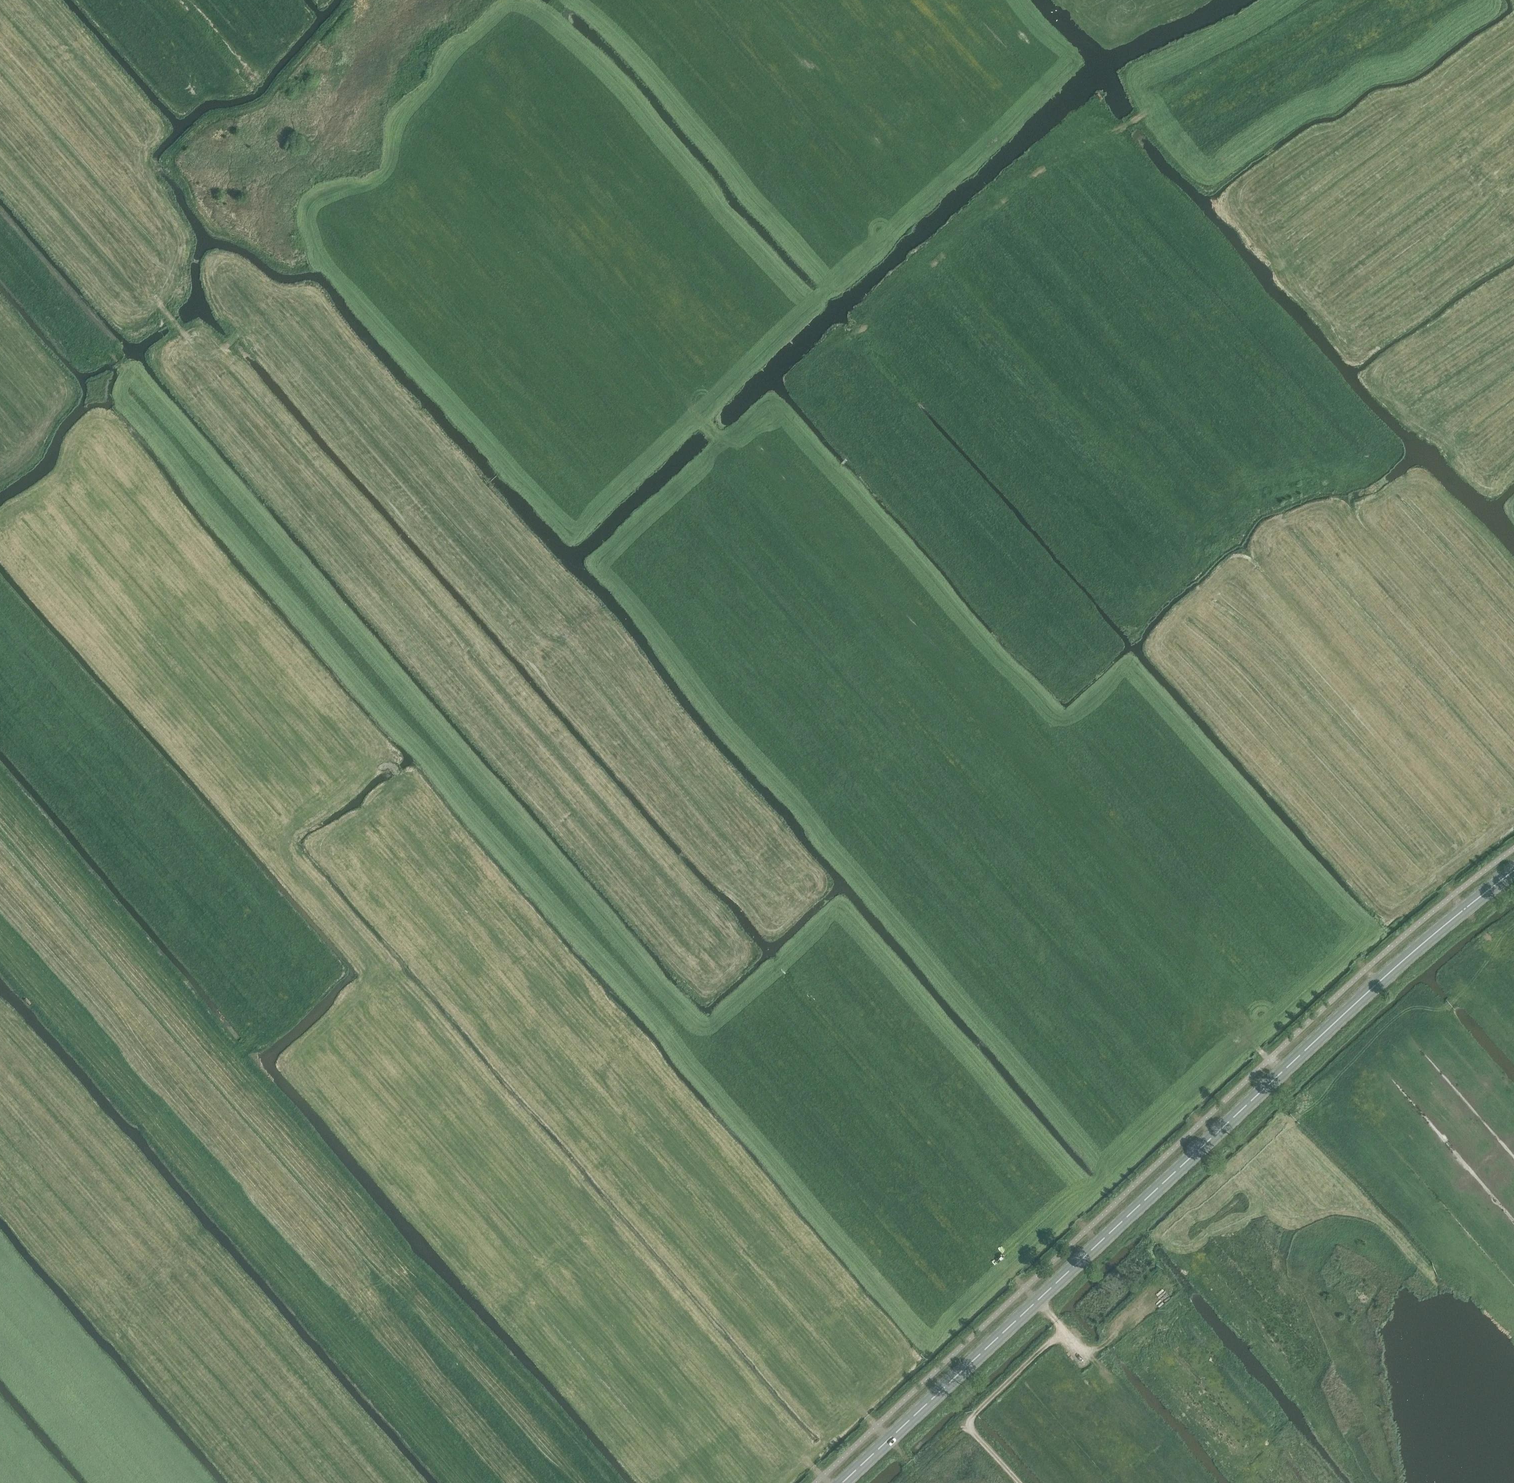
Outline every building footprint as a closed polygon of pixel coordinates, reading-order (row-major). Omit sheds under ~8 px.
[(1143,1289),(1150,1296),(1159,1288),(1152,1281),(1143,1289)]
